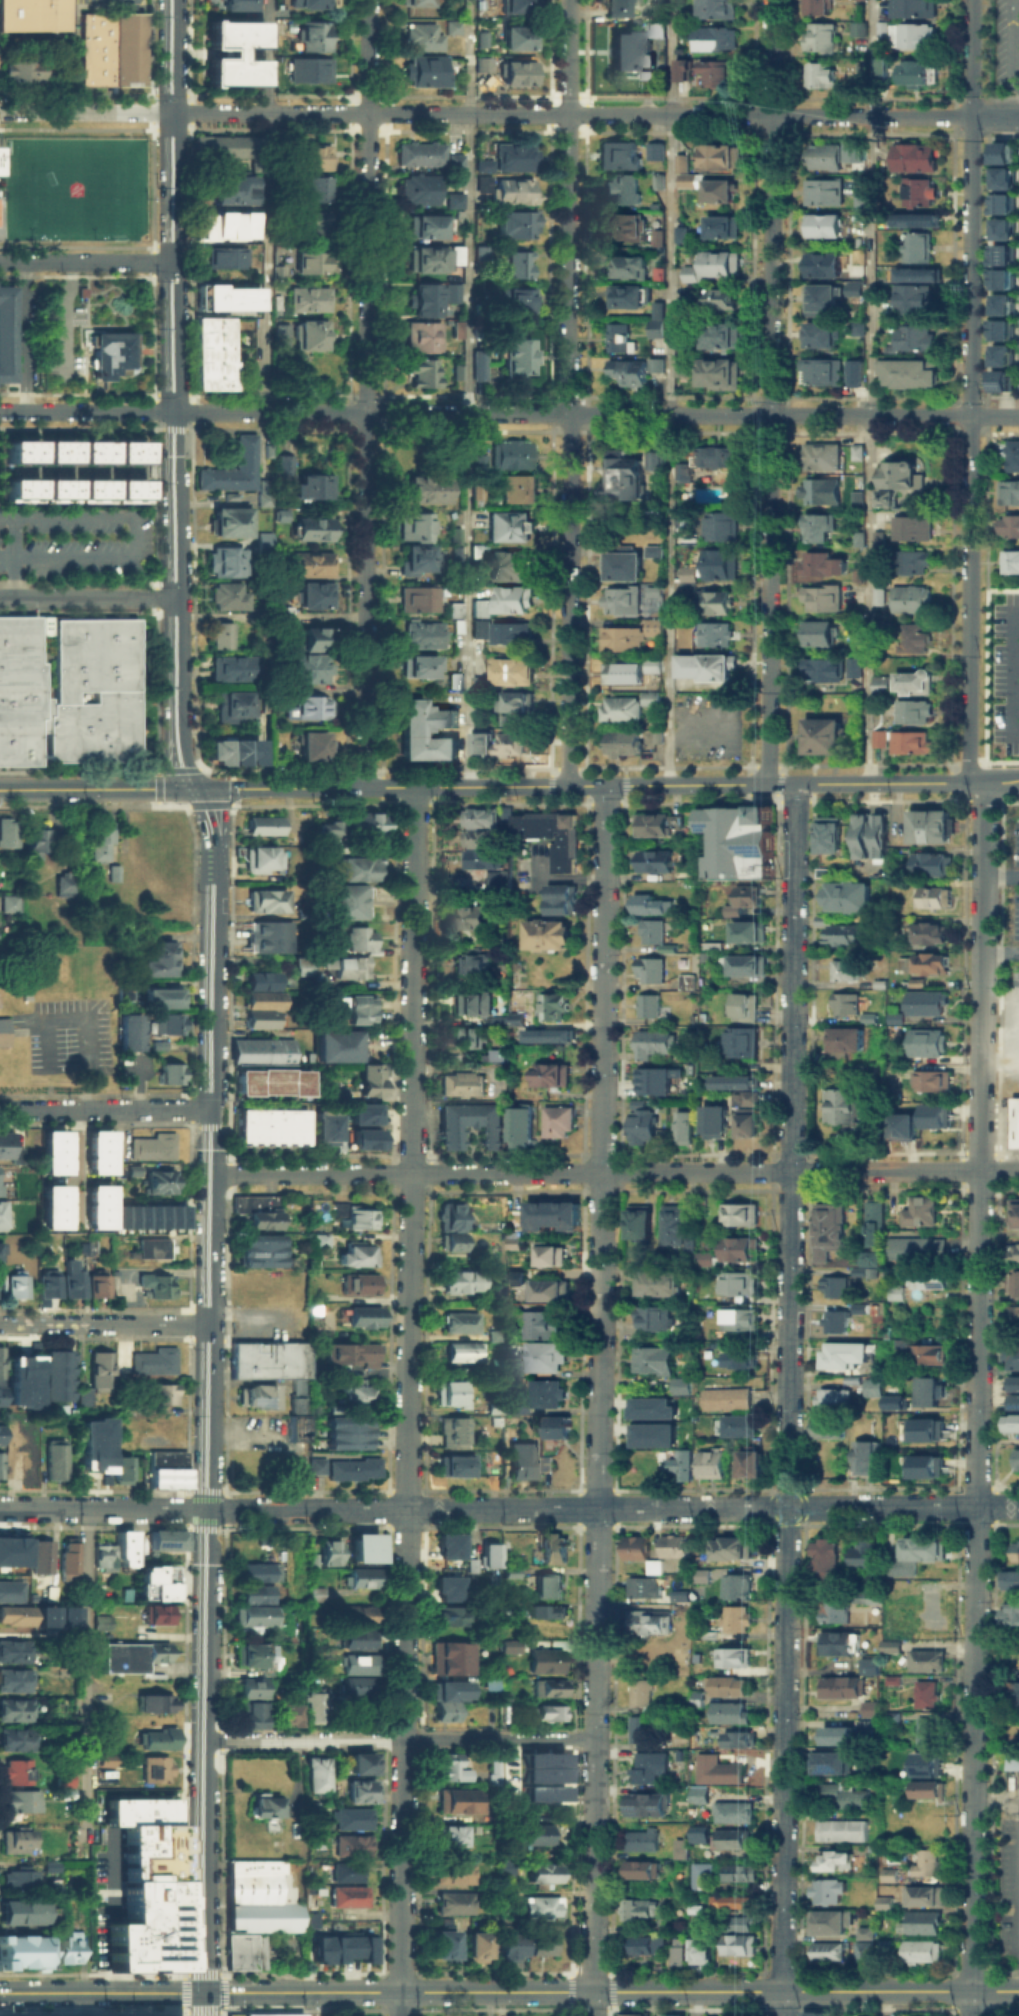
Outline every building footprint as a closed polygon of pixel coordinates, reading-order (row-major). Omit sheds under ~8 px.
[(65,29),(0,29),(0,0),(65,0),(65,29)] [(219,9),(219,0),(252,0),(252,9),(219,9)] [(502,10),(502,0),(537,0),(537,10),(502,10)] [(602,15),(602,0),(637,0),(637,15),(602,15)] [(699,18),(699,0),(734,0),(734,18),(699,18)] [(800,14),(800,0),(828,0),(827,14),(800,14)] [(887,16),(887,0),(934,0),(934,16),(887,16)] [(80,12),(142,12),(142,85),(80,85),(80,12)] [(442,33),(442,19),(458,19),(458,33),(442,33)] [(262,20),(206,20),(206,48),(220,48),(220,56),(205,56),(205,85),(262,85),(262,58),(239,58),(239,47),(262,48),(262,20)] [(647,20),(662,20),(662,31),(647,31),(647,20)] [(848,35),(848,21),(861,21),(861,35),(848,35)] [(874,38),(874,21),(884,21),(884,38),(874,38)] [(330,22),(330,49),(300,49),(300,22),(330,22)] [(833,22),(833,52),(807,52),(807,50),(800,50),(800,33),(807,33),(807,22),(833,22)] [(435,23),(435,33),(441,33),(441,50),(406,49),(406,23),(435,23)] [(924,23),(924,27),(930,27),(930,41),(924,41),(924,45),(887,44),(887,28),(895,28),(895,23),(924,23)] [(504,26),(534,26),(534,48),(504,48),(504,26)] [(690,47),(690,27),(734,27),(734,48),(690,47)] [(485,30),(485,46),(475,46),(475,30),(485,30)] [(608,68),(608,35),(620,35),(620,30),(643,30),(643,69),(608,68)] [(408,85),(408,55),(445,55),(444,85),(408,85)] [(490,71),(474,71),(474,56),(490,56),(490,71)] [(330,58),(330,81),(289,81),(289,57),(330,58)] [(6,58),(44,58),(44,80),(6,80),(6,58)] [(688,58),(688,66),(686,66),(686,77),(675,77),(676,58),(688,58)] [(875,73),(875,58),(885,58),(885,73),(875,73)] [(536,60),(536,84),(500,84),(500,60),(536,60)] [(729,76),(728,87),(704,87),(704,76),(697,76),(697,62),(729,62),(729,76)] [(899,62),(935,63),(935,85),(899,85),(899,62)] [(829,65),(829,86),(805,86),(805,65),(829,65)] [(636,72),(649,72),(649,81),(636,81),(636,72)] [(193,159),(193,136),(247,136),(247,159),(193,159)] [(843,161),(843,140),(863,140),(863,161),(843,161)] [(890,145),(908,145),(908,140),(935,140),(934,171),(890,171),(890,145)] [(992,140),(1010,140),(1010,158),(992,158),(992,140)] [(636,141),(636,168),(597,168),(597,141),(636,141)] [(443,142),(443,165),(396,164),(396,142),(443,142)] [(529,164),(529,170),(493,170),(493,143),(529,143),(529,148),(534,148),(534,164),(529,164)] [(663,143),(663,158),(646,158),(646,143),(663,143)] [(840,144),(840,170),(807,170),(807,164),(804,164),(804,147),(807,147),(807,144),(840,144)] [(287,168),(287,145),(329,145),(329,168),(287,168)] [(740,146),(740,167),(700,167),(700,145),(740,146)] [(462,153),(462,169),(445,169),(445,153),(462,153)] [(705,188),(675,187),(676,163),(673,163),(673,156),(688,156),(688,172),(703,172),(703,179),(731,179),(731,200),(705,200),(705,188)] [(490,170),(475,170),(475,160),(490,160),(490,170)] [(992,166),(1010,166),(1010,184),(992,184),(992,166)] [(230,202),(215,201),(215,175),(231,175),(231,170),(250,170),(250,202),(230,202)] [(661,173),(661,188),(652,188),(652,173),(661,173)] [(437,174),(437,204),(400,204),(400,174),(437,174)] [(488,191),(475,191),(475,174),(488,174),(488,191)] [(637,175),(637,202),(604,202),(604,174),(637,175)] [(328,177),(328,200),(306,200),(306,177),(328,177)] [(902,178),(932,178),(932,205),(902,205),(902,178)] [(803,179),(840,179),(839,204),(803,203),(803,179)] [(493,180),(530,180),(530,188),(533,188),(533,204),(491,203),(491,180),(493,180)] [(277,190),(293,190),(293,202),(277,202),(277,190)] [(462,207),(445,207),(445,191),(462,191),(462,207)] [(992,191),(1010,191),(1010,209),(992,210),(992,191)] [(852,196),(862,196),(862,209),(852,209),(852,196)] [(451,210),(462,210),(462,223),(451,222),(451,210)] [(894,222),(895,210),(938,210),(938,222),(894,222)] [(251,211),(251,237),(198,237),(198,211),(251,211)] [(498,212),(533,212),(533,236),(498,236),(498,212)] [(306,234),(303,234),(303,213),(326,213),(326,234),(306,234)] [(640,214),(640,218),(641,218),(641,235),(640,235),(640,240),(611,240),(612,214),(640,214)] [(803,214),(838,214),(838,236),(802,235),(803,214)] [(449,237),(408,237),(408,215),(449,216),(449,237)] [(737,217),(737,236),(707,236),(707,216),(737,217)] [(992,217),(1011,217),(1011,234),(992,234),(992,217)] [(686,226),(686,242),(674,242),(674,226),(686,226)] [(661,245),(651,244),(651,228),(661,229),(661,245)] [(905,247),(905,235),(910,235),(910,228),(929,228),(928,259),(909,259),(909,247),(905,247)] [(992,242),(1009,242),(1009,262),(992,261),(992,242)] [(474,246),(492,246),(492,260),(474,260),(474,246)] [(460,247),(460,268),(435,268),(435,271),(407,271),(408,247),(460,247)] [(245,248),(245,267),(208,267),(208,248),(245,248)] [(531,251),(530,277),(507,277),(507,251),(531,251)] [(700,274),(700,251),(736,251),(736,274),(700,274)] [(298,252),(325,252),(325,272),(298,272),(298,252)] [(808,253),(838,253),(838,275),(808,275),(808,253)] [(643,275),(606,275),(606,257),(644,258),(643,275)] [(895,264),(940,264),(940,277),(895,277),(895,264)] [(681,280),(681,265),(699,265),(699,280),(681,280)] [(273,266),(282,267),(282,285),(272,285),(273,266)] [(662,266),(662,279),(653,279),(653,266),(662,266)] [(994,267),(1008,267),(1008,273),(1010,273),(1010,286),(992,286),(992,272),(994,272),(994,267)] [(844,296),(844,278),(859,278),(859,296),(844,296)] [(258,309),(196,310),(196,283),(219,283),(219,287),(258,286),(258,309)] [(12,383),(0,382),(0,284),(12,284),(12,383)] [(408,284),(458,284),(458,300),(440,300),(440,316),(408,315),(408,284)] [(889,297),(889,284),(931,285),(931,308),(928,308),(928,315),(892,315),(892,297),(889,297)] [(803,285),(838,285),(837,297),(832,297),(832,315),(802,315),(803,285)] [(641,303),(641,307),(605,307),(605,286),(648,287),(647,303),(641,303)] [(732,286),(732,307),(708,307),(708,286),(732,286)] [(329,288),(329,310),(288,310),(288,288),(329,288)] [(536,288),(536,311),(504,311),(505,288),(536,288)] [(993,293),(1006,292),(1006,298),(1009,298),(1009,311),(992,311),(992,298),(993,298),(993,293)] [(661,318),(651,318),(651,301),(661,301),(661,318)] [(675,301),(691,301),(691,316),(675,316),(675,301)] [(993,316),(1011,316),(1011,337),(992,337),(993,316)] [(236,369),(236,389),(195,389),(195,318),(233,318),(233,369),(236,369)] [(661,336),(646,336),(646,318),(651,318),(661,318),(661,336)] [(328,320),(328,349),(296,348),(296,319),(328,320)] [(274,320),(290,320),(290,346),(287,346),(287,355),(274,355),(274,320)] [(863,320),(862,334),(850,334),(850,320),(863,320)] [(833,321),(833,347),(804,347),(804,338),(799,338),(799,327),(804,327),(804,321),(833,321)] [(439,322),(439,350),(404,350),(405,322),(439,322)] [(461,322),(460,337),(451,337),(451,322),(461,322)] [(605,351),(605,323),(629,323),(629,351),(605,351)] [(737,323),(737,347),(703,347),(703,323),(737,323)] [(895,324),(931,325),(931,350),(895,350),(895,324)] [(134,333),(134,376),(92,376),(92,333),(134,333)] [(501,350),(495,350),(495,338),(534,338),(534,345),(531,345),(531,351),(536,351),(536,364),(529,363),(529,372),(518,372),(518,379),(501,379),(501,350)] [(992,362),(992,349),(993,349),(993,343),(1005,343),(1005,349),(1009,349),(1009,362),(992,362)] [(471,380),(471,351),(486,351),(485,380),(471,380)] [(799,364),(799,357),(840,358),(839,383),(801,383),(802,364),(799,364)] [(405,359),(436,359),(436,376),(440,376),(440,386),(412,386),(412,369),(405,369),(405,359)] [(607,374),(607,359),(661,359),(661,372),(643,372),(643,382),(644,382),(644,385),(617,385),(617,374),(607,374)] [(698,359),(737,360),(737,387),(698,387),(698,359)] [(882,381),(882,373),(875,373),(875,360),(925,360),(925,369),(934,369),(934,386),(892,385),(892,381),(882,381)] [(687,363),(687,375),(673,375),(673,363),(687,363)] [(850,364),(862,364),(861,387),(849,387),(850,364)] [(461,365),(461,378),(452,378),(452,365),(461,365)] [(993,367),(1009,367),(1009,387),(993,387),(993,367)] [(256,479),(256,489),(197,489),(197,467),(234,468),(234,433),(257,433),(256,479)] [(1005,438),(1018,438),(1018,473),(1005,473),(1005,438)] [(4,439),(38,439),(37,463),(4,462),(4,439)] [(41,439),(74,440),(73,463),(40,463),(41,439)] [(488,467),(489,439),(533,440),(533,467),(488,467)] [(77,440),(110,440),(109,463),(76,463),(77,440)] [(112,440),(145,440),(145,463),(112,463),(112,440)] [(263,454),(263,441),(272,441),(272,454),(263,454)] [(804,468),(804,442),(838,442),(838,469),(804,468)] [(861,445),(860,467),(851,467),(851,445),(861,445)] [(693,466),(693,446),(734,446),(734,466),(693,466)] [(607,449),(626,449),(626,459),(638,460),(637,497),(607,497),(607,449)] [(645,469),(646,450),(661,450),(660,469),(645,469)] [(470,469),(470,453),(484,454),(484,469),(470,469)] [(277,476),(277,455),(293,455),(292,476),(277,476)] [(672,482),(672,462),(689,462),(689,482),(672,482)] [(883,463),(911,463),(911,471),(923,471),(922,487),(883,487),(883,463)] [(295,472),(332,472),(332,497),(295,497),(295,472)] [(502,501),(502,474),(534,474),(534,501),(502,501)] [(4,477),(37,478),(37,501),(4,500),(4,477)] [(407,487),(407,477),(445,477),(445,502),(400,501),(400,487),(407,487)] [(838,477),(838,503),(804,503),(804,496),(796,496),(796,482),(804,482),(804,477),(838,477)] [(41,478),(74,478),(73,501),(40,501),(41,478)] [(77,478),(109,478),(109,501),(76,501),(77,478)] [(112,478),(145,478),(145,501),(112,501),(112,478)] [(256,489),(256,479),(271,479),(271,505),(257,505),(257,489),(256,489)] [(998,480),(1018,480),(1018,503),(998,502),(998,480)] [(861,491),(861,505),(850,505),(851,491),(861,491)] [(878,491),(891,491),(890,504),(878,504),(878,491)] [(935,500),(935,508),(924,508),(924,499),(935,500)] [(232,535),(232,536),(227,536),(227,535),(213,534),(213,508),(253,509),(252,535),(232,535)] [(702,537),(702,508),(734,508),(734,537),(702,537)] [(287,521),(287,509),(273,509),(273,521),(287,521)] [(487,541),(487,512),(525,512),(525,541),(487,541)] [(398,514),(432,514),(432,540),(398,540),(398,514)] [(829,514),(829,541),(803,540),(803,514),(829,514)] [(929,516),(929,539),(892,538),(892,516),(929,516)] [(999,516),(1018,516),(1018,536),(999,536),(999,516)] [(297,519),(330,519),(330,540),(297,540),(297,519)] [(452,543),(452,526),(460,526),(460,543),(452,543)] [(256,551),(256,530),(271,530),(271,551),(256,551)] [(872,548),(872,530),(882,530),(882,548),(872,548)] [(861,531),(861,546),(851,546),(851,531),(861,531)] [(414,575),(397,575),(397,559),(404,559),(404,544),(434,544),(434,571),(414,571),(414,575)] [(643,558),(643,545),(661,545),(661,558),(643,558)] [(452,562),(452,547),(461,547),(461,562),(452,562)] [(629,547),(629,552),(638,552),(638,579),(604,579),(604,552),(615,552),(615,547),(629,547)] [(242,549),(242,576),(209,576),(209,549),(242,549)] [(1001,549),(1018,549),(1018,571),(1001,571),(1001,549)] [(701,557),(699,557),(699,550),(734,551),(734,577),(701,577),(701,557)] [(897,573),(897,550),(925,551),(925,573),(897,573)] [(527,551),(527,554),(531,554),(531,571),(527,571),(527,580),(488,580),(488,551),(527,551)] [(801,553),(837,553),(837,559),(842,559),(842,574),(801,573),(801,553)] [(290,554),(332,554),(332,576),(290,576),(290,554)] [(677,579),(677,564),(694,564),(694,579),(677,579)] [(862,567),(862,580),(850,580),(850,567),(862,567)] [(677,596),(677,579),(694,579),(694,596),(677,596)] [(241,584),(241,591),(248,591),(248,609),(212,609),(212,584),(241,584)] [(326,584),(325,607),(298,607),(298,584),(326,584)] [(400,586),(437,586),(437,611),(400,610),(400,586)] [(526,586),(526,587),(531,587),(531,606),(526,606),(526,612),(493,612),(493,586),(526,586)] [(637,587),(637,613),(602,613),(603,586),(637,587)] [(659,586),(659,594),(647,594),(647,586),(659,586)] [(838,586),(838,611),(807,610),(807,600),(799,600),(799,587),(807,587),(807,586),(838,586)] [(892,586),(927,586),(927,611),(892,611),(892,586)] [(873,588),(882,588),(882,603),(873,603),(873,588)] [(698,603),(698,589),(729,589),(728,613),(702,613),(702,604),(698,603)] [(471,614),(472,600),(486,600),(486,614),(471,614)] [(450,616),(450,602),(458,602),(458,616),(450,616)] [(272,617),(272,605),(289,605),(289,617),(272,617)] [(36,766),(0,766),(0,617),(36,617),(36,664),(41,664),(41,699),(53,699),(52,621),(135,621),(136,762),(50,762),(48,757),(36,757),(36,766)] [(473,637),(473,618),(486,618),(486,637),(473,637)] [(643,633),(644,620),(660,620),(660,633),(643,633)] [(833,620),(833,645),(805,645),(805,644),(800,644),(800,621),(805,621),(805,620),(833,620)] [(451,632),(451,621),(459,621),(459,632),(451,632)] [(490,643),(490,622),(531,622),(531,635),(520,635),(520,643),(490,643)] [(729,623),(729,646),(697,646),(697,622),(729,623)] [(209,623),(232,623),(232,647),(208,647),(209,623)] [(921,623),(921,632),(928,632),(928,644),(921,644),(921,652),(900,652),(901,623),(921,623)] [(405,629),(405,624),(442,624),(442,648),(402,648),(402,629),(405,629)] [(300,650),(300,626),(330,626),(330,650),(300,650)] [(599,651),(599,626),(640,626),(640,651),(599,651)] [(285,682),(285,653),(327,654),(327,682),(285,682)] [(729,653),(729,682),(697,682),(697,678),(678,678),(678,655),(697,655),(697,653),(729,653)] [(403,656),(433,656),(433,676),(403,676),(403,656)] [(841,656),(841,680),(800,680),(800,656),(841,656)] [(211,680),(211,657),(254,657),(254,680),(211,680)] [(492,683),(492,657),(533,657),(533,683),(492,683)] [(846,657),(860,657),(860,671),(846,671),(846,657)] [(659,659),(659,671),(644,671),(644,659),(659,659)] [(601,664),(632,664),(632,681),(601,681),(601,664)] [(895,672),(930,673),(930,692),(895,692),(895,672)] [(445,674),(459,674),(459,687),(445,687),(445,674)] [(871,690),(871,675),(888,675),(888,690),(871,690)] [(482,677),(482,689),(472,689),(472,677),(482,677)] [(240,723),(215,723),(215,693),(222,693),(222,691),(254,691),(254,716),(240,716),(240,723)] [(641,697),(641,691),(657,691),(657,703),(638,703),(638,721),(600,721),(601,697),(641,697)] [(499,711),(499,692),(529,692),(529,712),(499,711)] [(331,698),(331,717),(296,717),(296,698),(331,698)] [(421,701),(421,709),(454,709),(454,729),(421,728),(421,737),(455,737),(455,758),(401,758),(401,701),(421,701)] [(896,701),(929,701),(929,722),(896,722),(896,701)] [(804,754),(804,718),(838,718),(838,755),(804,754)] [(651,743),(651,727),(660,727),(660,743),(651,743)] [(298,759),(298,730),(325,730),(325,759),(298,759)] [(470,751),(470,730),(490,730),(490,751),(470,751)] [(603,742),(603,730),(639,731),(638,755),(615,755),(615,758),(605,758),(605,743),(603,742)] [(495,751),(495,731),(529,731),(529,751),(495,751)] [(870,731),(887,731),(887,747),(870,747),(870,731)] [(891,752),(892,731),(925,731),(925,752),(891,752)] [(205,737),(259,736),(259,762),(248,762),(248,756),(242,756),(242,762),(231,762),(231,756),(225,756),(225,762),(214,762),(214,756),(205,756),(205,737)] [(771,804),(770,826),(768,826),(768,879),(704,879),(704,833),(697,833),(697,807),(751,807),(751,804),(771,804)] [(461,827),(461,808),(496,808),(496,827),(461,827)] [(908,840),(908,809),(951,809),(951,840),(908,840)] [(353,810),(388,810),(388,828),(393,828),(393,836),(353,836),(353,810)] [(864,811),(852,811),(852,855),(865,855),(864,811)] [(873,811),(873,855),(886,855),(885,811),(873,811)] [(574,838),(574,872),(551,871),(551,838),(513,838),(513,812),(574,812),(574,838)] [(636,835),(636,813),(669,813),(669,835),(636,835)] [(279,815),(279,834),(246,834),(247,815),(279,815)] [(839,817),(839,851),(817,851),(817,817),(839,817)] [(13,848),(0,848),(0,818),(13,818),(13,848)] [(316,821),(335,821),(335,844),(316,844),(316,821)] [(87,857),(87,827),(97,827),(97,822),(110,822),(110,840),(103,840),(103,857),(87,857)] [(25,849),(25,827),(45,827),(45,849),(25,849)] [(461,846),(461,828),(494,829),(494,846),(461,846)] [(272,845),(272,849),(280,850),(280,872),(244,872),(244,849),(248,849),(248,845),(272,845)] [(462,868),(462,848),(501,848),(501,868),(462,868)] [(637,873),(638,852),(671,852),(671,873),(637,873)] [(915,874),(915,853),(947,853),(947,874),(915,874)] [(337,880),(337,857),(382,857),(382,880),(337,880)] [(107,866),(117,866),(117,880),(107,880),(107,866)] [(813,876),(813,866),(828,866),(828,876),(813,876)] [(53,894),(54,873),(59,873),(59,869),(67,869),(67,873),(74,873),(74,894),(53,894)] [(508,872),(508,893),(487,892),(487,872),(508,872)] [(825,906),(825,883),(869,883),(869,912),(859,912),(859,920),(835,919),(835,906),(825,906)] [(327,885),(365,885),(365,919),(327,919),(327,885)] [(739,915),(722,915),(722,902),(735,902),(735,885),(760,885),(759,907),(739,906),(739,915)] [(547,887),(573,887),(573,913),(547,913),(547,887)] [(915,888),(949,888),(949,906),(915,906),(915,888)] [(283,891),(283,912),(247,912),(247,890),(283,891)] [(0,895),(14,895),(14,911),(0,911),(0,895)] [(670,898),(670,913),(634,913),(634,898),(670,898)] [(450,929),(450,907),(484,907),(484,929),(450,929)] [(311,908),(311,918),(299,918),(299,908),(311,908)] [(812,925),(812,913),(828,913),(828,925),(812,925)] [(662,921),(662,943),(641,943),(641,921),(662,921)] [(732,942),(732,921),(763,921),(763,942),(732,942)] [(526,922),(567,922),(567,948),(526,948),(526,922)] [(252,930),(252,923),(288,923),(288,951),(250,951),(250,930),(252,930)] [(832,943),(824,943),(824,928),(832,928),(832,924),(852,924),(852,943),(832,943)] [(915,924),(945,924),(945,942),(915,942),(915,924)] [(367,926),(367,932),(374,932),(374,945),(367,945),(367,951),(347,951),(347,944),(343,944),(344,932),(348,932),(348,926),(367,926)] [(702,949),(702,940),(720,940),(720,949),(702,949)] [(143,950),(143,943),(175,943),(175,976),(141,975),(141,950),(143,950)] [(658,952),(658,944),(674,944),(674,952),(658,952)] [(726,976),(727,953),(760,954),(760,976),(726,976)] [(459,974),(453,974),(453,956),(459,956),(459,954),(485,954),(485,974),(459,974)] [(899,955),(944,955),(944,972),(899,972),(899,955)] [(332,965),(322,965),(322,956),(368,956),(368,979),(332,979),(332,965)] [(309,968),(309,974),(293,974),(293,968),(291,968),(291,957),(310,957),(310,968),(309,968)] [(662,959),(662,982),(638,982),(638,959),(662,959)] [(862,961),(862,978),(831,978),(831,961),(862,961)] [(245,988),(245,971),(277,972),(276,988),(245,988)] [(679,988),(679,974),(690,974),(690,988),(679,988)] [(282,986),(282,975),(292,975),(292,986),(282,986)] [(922,978),(922,987),(902,987),(902,978),(922,978)] [(514,984),(514,999),(505,999),(505,984),(514,984)] [(142,1007),(142,986),(179,986),(179,1007),(142,1007)] [(244,1007),(244,991),(284,991),(283,1007),(244,1007)] [(563,991),(562,1017),(539,1017),(539,991),(563,991)] [(944,991),(944,1014),(906,1014),(906,991),(944,991)] [(489,994),(488,1014),(453,1013),(453,993),(489,994)] [(856,993),(856,1014),(832,1014),(832,993),(856,993)] [(344,1023),(345,994),(368,995),(368,1023),(344,1023)] [(733,994),(755,994),(755,1020),(733,1020),(733,994)] [(657,995),(657,1015),(637,1015),(637,995),(657,995)] [(244,1026),(244,1009),(276,1009),(275,1027),(244,1026)] [(874,1012),(874,1021),(859,1021),(859,1012),(874,1012)] [(889,1021),(889,1012),(901,1012),(901,1021),(889,1021)] [(506,1025),(506,1013),(522,1013),(522,1025),(506,1025)] [(145,1034),(145,1019),(151,1019),(151,1014),(179,1014),(179,1034),(145,1034)] [(13,1046),(0,1047),(0,1016),(11,1016),(13,1046)] [(138,1016),(138,1049),(120,1049),(120,1016),(138,1016)] [(481,1027),(481,1049),(458,1049),(458,1039),(450,1038),(450,1026),(481,1027)] [(527,1027),(576,1027),(576,1030),(577,1030),(577,1039),(527,1039),(527,1027)] [(756,1028),(756,1055),(727,1055),(727,1028),(756,1028)] [(862,1029),(862,1050),(825,1050),(825,1029),(862,1029)] [(944,1030),(944,1056),(910,1055),(910,1030),(944,1030)] [(362,1031),(362,1060),(317,1060),(317,1031),(362,1031)] [(673,1032),(673,1056),(636,1056),(636,1032),(673,1032)] [(156,1047),(151,1047),(151,1038),(164,1038),(164,1047),(156,1047)] [(229,1039),(289,1039),(289,1063),(229,1063),(229,1039)] [(503,1052),(503,1060),(493,1060),(493,1052),(503,1052)] [(304,1053),(304,1062),(295,1062),(295,1053),(304,1053)] [(176,1064),(176,1082),(158,1082),(158,1064),(176,1064)] [(567,1064),(567,1085),(534,1085),(534,1064),(567,1064)] [(379,1065),(378,1093),(359,1093),(359,1065),(379,1065)] [(664,1065),(664,1090),(639,1090),(639,1079),(636,1079),(636,1074),(638,1074),(638,1065),(664,1065)] [(235,1094),(235,1069),(256,1069),(256,1068),(287,1068),(287,1069),(307,1070),(307,1095),(286,1095),(287,1093),(256,1093),(256,1094),(235,1094)] [(950,1071),(950,1089),(918,1089),(918,1071),(950,1071)] [(441,1073),(481,1073),(481,1096),(441,1095),(441,1073)] [(713,1076),(756,1076),(756,1087),(713,1087),(713,1076)] [(859,1088),(859,1104),(884,1104),(884,1122),(824,1122),(824,1088),(859,1088)] [(331,1089),(344,1089),(343,1100),(331,1100),(331,1089)] [(730,1107),(730,1093),(754,1093),(754,1106),(758,1106),(758,1137),(737,1137),(737,1107),(730,1107)] [(1011,1096),(1011,1121),(1018,1121),(1018,1096),(1011,1096)] [(500,1105),(500,1148),(479,1148),(480,1127),(462,1127),(462,1150),(440,1150),(440,1104),(500,1105)] [(529,1104),(529,1144),(509,1144),(510,1104),(529,1104)] [(949,1127),(918,1127),(918,1104),(949,1104),(949,1127)] [(380,1106),(380,1122),(348,1121),(348,1106),(380,1106)] [(542,1135),(543,1106),(572,1106),(572,1129),(565,1129),(565,1135),(542,1135)] [(648,1107),(648,1111),(653,1111),(653,1140),(644,1140),(644,1144),(628,1144),(629,1111),(634,1111),(634,1107),(648,1107)] [(312,1108),(337,1108),(337,1140),(312,1140),(312,1108)] [(704,1108),(724,1108),(724,1132),(704,1132),(704,1108)] [(236,1109),(247,1109),(247,1145),(235,1145),(236,1109)] [(247,1109),(259,1109),(258,1145),(247,1145),(247,1109)] [(258,1145),(270,1146),(270,1109),(259,1109),(258,1145)] [(270,1146),(281,1146),(281,1109),(270,1109),(270,1146)] [(281,1146),(292,1146),(293,1109),(281,1109),(281,1146)] [(292,1146),(303,1146),(304,1109),(293,1109),(292,1146)] [(697,1112),(697,1120),(690,1120),(690,1144),(676,1144),(676,1112),(697,1112)] [(915,1113),(915,1140),(890,1140),(891,1113),(915,1113)] [(1011,1121),(1011,1146),(1018,1146),(1018,1121),(1011,1121)] [(346,1127),(378,1127),(378,1148),(346,1148),(346,1127)] [(65,1172),(39,1173),(39,1129),(65,1129),(65,1172)] [(112,1173),(85,1173),(85,1129),(113,1130),(112,1173)] [(9,1157),(0,1157),(0,1130),(10,1130),(9,1157)] [(153,1139),(153,1132),(172,1132),(172,1158),(129,1158),(129,1139),(153,1139)] [(125,1170),(125,1161),(136,1161),(136,1170),(125,1170)] [(144,1193),(144,1169),(172,1169),(172,1193),(144,1193)] [(85,1183),(110,1184),(110,1228),(85,1228),(85,1183)] [(64,1184),(64,1227),(39,1227),(39,1184),(64,1184)] [(247,1214),(231,1214),(231,1195),(276,1195),(276,1226),(247,1226),(247,1214)] [(1008,1195),(1018,1195),(1018,1226),(1008,1226),(1008,1195)] [(910,1207),(910,1196),(934,1196),(934,1225),(903,1225),(903,1207),(910,1207)] [(695,1198),(703,1198),(702,1209),(695,1209),(695,1198)] [(878,1224),(878,1246),(866,1246),(866,1224),(863,1224),(863,1199),(882,1199),(882,1224),(878,1224)] [(829,1261),(813,1261),(814,1200),(844,1200),(844,1249),(829,1249),(829,1261)] [(528,1204),(546,1204),(546,1201),(576,1201),(576,1232),(527,1231),(528,1204)] [(345,1204),(345,1215),(332,1215),(332,1202),(345,1202),(345,1204)] [(722,1203),(757,1203),(757,1225),(722,1224),(722,1203)] [(184,1204),(185,1227),(115,1227),(114,1204),(184,1204)] [(345,1215),(345,1204),(361,1205),(361,1211),(371,1211),(371,1227),(344,1227),(345,1215)] [(460,1204),(460,1228),(441,1228),(441,1204),(460,1204)] [(682,1236),(682,1248),(661,1248),(661,1204),(682,1204),(682,1236)] [(626,1238),(626,1205),(647,1205),(647,1238),(626,1238)] [(311,1246),(311,1231),(328,1231),(328,1246),(311,1246)] [(439,1234),(460,1234),(460,1248),(439,1248),(439,1234)] [(278,1235),(278,1265),(239,1264),(239,1235),(278,1235)] [(682,1251),(682,1236),(692,1236),(692,1251),(682,1251)] [(930,1236),(930,1237),(943,1237),(943,1255),(930,1255),(930,1259),(888,1259),(888,1236),(930,1236)] [(82,1253),(82,1237),(95,1237),(95,1253),(82,1253)] [(138,1259),(138,1237),(168,1237),(167,1259),(138,1259)] [(518,1238),(518,1248),(506,1248),(506,1238),(518,1238)] [(723,1254),(723,1238),(757,1238),(757,1262),(725,1262),(725,1266),(697,1266),(697,1254),(723,1254)] [(339,1253),(345,1253),(345,1244),(374,1244),(374,1264),(339,1264),(339,1253)] [(562,1244),(562,1264),(532,1264),(532,1244),(562,1244)] [(1009,1244),(1018,1244),(1018,1261),(1009,1261),(1009,1244)] [(862,1267),(858,1267),(858,1250),(877,1250),(877,1267),(862,1267)] [(63,1270),(63,1257),(73,1257),(73,1270),(63,1270)] [(862,1278),(849,1278),(849,1268),(862,1268),(862,1278)] [(864,1278),(864,1268),(877,1268),(877,1278),(864,1278)] [(63,1296),(63,1270),(73,1270),(82,1270),(82,1296),(63,1296)] [(905,1288),(905,1270),(945,1270),(945,1289),(905,1288)] [(675,1271),(675,1296),(633,1296),(633,1271),(675,1271)] [(1006,1271),(1018,1271),(1018,1294),(1006,1294),(1006,1271)] [(479,1272),(478,1292),(443,1291),(443,1272),(479,1272)] [(25,1273),(25,1295),(5,1295),(5,1273),(25,1273)] [(719,1273),(755,1273),(755,1295),(719,1294),(719,1273)] [(38,1274),(57,1274),(57,1295),(38,1295),(38,1274)] [(89,1296),(89,1274),(108,1274),(108,1296),(89,1296)] [(172,1274),(172,1297),(147,1297),(147,1274),(172,1274)] [(341,1275),(377,1275),(377,1293),(341,1293),(341,1275)] [(822,1277),(844,1277),(844,1296),(822,1296),(822,1277)] [(566,1281),(566,1299),(527,1298),(527,1281),(566,1281)] [(887,1288),(902,1288),(902,1299),(887,1298),(887,1288)] [(1010,1303),(1018,1303),(1018,1325),(1017,1325),(1017,1318),(1010,1318),(1010,1303)] [(864,1305),(864,1313),(851,1313),(851,1305),(864,1305)] [(742,1307),(742,1310),(755,1310),(755,1330),(725,1330),(725,1306),(742,1307)] [(640,1329),(641,1321),(633,1321),(633,1307),(667,1307),(667,1316),(679,1316),(679,1324),(670,1324),(670,1329),(640,1329)] [(376,1308),(376,1325),(347,1325),(347,1308),(376,1308)] [(552,1337),(523,1337),(523,1310),(552,1310),(552,1337)] [(823,1311),(846,1311),(846,1332),(823,1332),(823,1311)] [(441,1312),(475,1313),(475,1332),(441,1332),(441,1312)] [(891,1346),(891,1336),(906,1336),(905,1346),(891,1346)] [(229,1377),(229,1340),(308,1340),(308,1378),(229,1377)] [(558,1341),(558,1347),(565,1347),(565,1362),(558,1362),(558,1372),(524,1372),(524,1341),(558,1341)] [(443,1360),(443,1342),(479,1342),(478,1360),(443,1360)] [(850,1368),(821,1368),(821,1347),(824,1347),(824,1342),(866,1342),(866,1361),(850,1361),(850,1368)] [(1005,1343),(1018,1343),(1018,1368),(1011,1368),(1011,1360),(1005,1360),(1005,1343)] [(327,1362),(327,1344),(376,1344),(376,1365),(364,1365),(364,1363),(327,1362)] [(153,1375),(138,1375),(138,1356),(153,1356),(153,1345),(175,1345),(174,1375),(153,1375)] [(943,1345),(943,1363),(906,1363),(906,1345),(943,1345)] [(631,1373),(631,1347),(669,1347),(669,1373),(631,1373)] [(89,1392),(90,1349),(109,1349),(109,1392),(89,1392)] [(69,1350),(69,1400),(43,1400),(44,1350),(69,1350)] [(6,1404),(7,1355),(21,1355),(21,1351),(37,1351),(37,1407),(20,1407),(20,1404),(6,1404)] [(750,1354),(750,1366),(724,1365),(724,1353),(750,1354)] [(487,1372),(487,1360),(501,1360),(501,1372),(487,1372)] [(1005,1375),(1005,1391),(1018,1390),(1018,1375),(1005,1375)] [(917,1407),(917,1377),(938,1377),(938,1407),(917,1407)] [(528,1408),(528,1378),(557,1378),(557,1408),(528,1408)] [(291,1393),(291,1379),(305,1379),(304,1393),(291,1393)] [(688,1379),(688,1392),(670,1391),(670,1379),(688,1379)] [(862,1379),(881,1379),(881,1395),(862,1395),(862,1379)] [(460,1381),(460,1389),(468,1389),(468,1409),(460,1409),(460,1404),(441,1404),(441,1381),(460,1381)] [(250,1405),(238,1405),(238,1386),(251,1386),(251,1382),(273,1382),(273,1405),(250,1405)] [(345,1403),(345,1384),(370,1385),(370,1403),(345,1403)] [(146,1385),(175,1385),(175,1404),(146,1404),(146,1385)] [(76,1405),(76,1387),(89,1387),(89,1405),(76,1405)] [(702,1388),(747,1389),(747,1409),(702,1409),(702,1388)] [(813,1407),(813,1395),(819,1395),(819,1388),(848,1388),(848,1408),(813,1407)] [(288,1410),(289,1393),(302,1394),(302,1410),(288,1410)] [(1006,1394),(1006,1409),(1018,1409),(1018,1393),(1006,1394)] [(904,1394),(904,1408),(884,1408),(884,1394),(904,1394)] [(669,1396),(669,1405),(675,1405),(675,1417),(629,1418),(629,1405),(630,1405),(630,1396),(669,1396)] [(507,1412),(507,1399),(523,1399),(523,1412),(507,1412)] [(484,1415),(484,1403),(497,1403),(497,1415),(484,1415)] [(721,1414),(755,1414),(755,1437),(721,1437),(721,1414)] [(813,1439),(813,1414),(843,1414),(843,1439),(813,1439)] [(19,1415),(19,1430),(9,1430),(10,1415),(19,1415)] [(289,1439),(289,1415),(305,1415),(305,1439),(289,1439)] [(1006,1415),(1018,1415),(1018,1431),(1006,1431),(1006,1415)] [(78,1468),(78,1419),(93,1420),(93,1416),(109,1416),(108,1472),(91,1472),(91,1469),(78,1468)] [(328,1417),(368,1417),(368,1447),(327,1447),(328,1417)] [(465,1417),(465,1447),(440,1446),(441,1417),(465,1417)] [(545,1417),(567,1417),(567,1437),(545,1437),(545,1417)] [(943,1429),(943,1439),(906,1438),(906,1417),(943,1418),(943,1429)] [(674,1446),(628,1446),(628,1422),(674,1422),(674,1446)] [(46,1479),(46,1439),(64,1440),(64,1480),(46,1479)] [(13,1480),(14,1442),(33,1442),(33,1480),(13,1480)] [(509,1443),(534,1443),(534,1480),(508,1480),(509,1443)] [(875,1443),(875,1473),(855,1473),(855,1443),(875,1443)] [(690,1451),(690,1478),(671,1478),(671,1468),(666,1468),(666,1456),(671,1456),(671,1447),(690,1447),(690,1451)] [(148,1448),(184,1449),(184,1466),(148,1466),(148,1448)] [(722,1449),(721,1479),(698,1478),(698,1449),(722,1449)] [(737,1477),(737,1451),(761,1451),(761,1477),(737,1477)] [(943,1460),(943,1475),(906,1475),(906,1454),(943,1454),(943,1460)] [(112,1479),(112,1456),(130,1456),(130,1479),(112,1479)] [(326,1459),(360,1459),(360,1456),(379,1456),(379,1476),(362,1476),(362,1479),(327,1479),(326,1459)] [(438,1478),(438,1456),(472,1456),(472,1478),(438,1478)] [(148,1469),(184,1469),(184,1488),(148,1488),(148,1469)] [(113,1526),(130,1526),(130,1562),(116,1562),(116,1554),(113,1554),(113,1526)] [(146,1547),(146,1528),(183,1528),(183,1548),(146,1547)] [(461,1558),(435,1558),(436,1532),(461,1533),(461,1558)] [(24,1564),(0,1564),(0,1534),(5,1534),(5,1536),(10,1536),(10,1533),(20,1533),(20,1535),(24,1535),(24,1564)] [(376,1535),(376,1559),(350,1559),(350,1535),(376,1535)] [(623,1559),(623,1535),(647,1536),(647,1559),(623,1559)] [(684,1535),(684,1557),(660,1557),(660,1535),(684,1535)] [(564,1536),(564,1564),(540,1563),(540,1536),(564,1536)] [(812,1572),(812,1536),(833,1536),(833,1550),(838,1550),(838,1579),(819,1579),(819,1572),(812,1572)] [(867,1537),(867,1541),(871,1541),(871,1567),(849,1567),(849,1545),(854,1545),(854,1541),(858,1541),(858,1537),(867,1537)] [(900,1556),(900,1537),(940,1537),(940,1558),(914,1558),(914,1576),(886,1576),(886,1556),(900,1556)] [(61,1538),(76,1538),(76,1579),(61,1579),(61,1538)] [(91,1566),(91,1539),(106,1539),(106,1566),(91,1566)] [(750,1539),(750,1558),(714,1558),(715,1539),(750,1539)] [(320,1555),(320,1541),(336,1541),(336,1563),(310,1563),(310,1555),(320,1555)] [(31,1542),(50,1542),(49,1571),(31,1571),(31,1542)] [(1011,1543),(1018,1543),(1018,1561),(1011,1561),(1011,1543)] [(480,1544),(495,1544),(495,1565),(480,1565),(480,1544)] [(625,1596),(626,1576),(647,1576),(647,1559),(659,1559),(659,1593),(656,1593),(656,1596),(625,1596)] [(465,1560),(473,1560),(473,1576),(465,1576),(465,1560)] [(279,1564),(279,1580),(241,1580),(241,1563),(279,1564)] [(169,1599),(134,1599),(135,1565),(169,1565),(169,1599)] [(346,1568),(375,1568),(375,1587),(346,1586),(346,1568)] [(707,1569),(707,1581),(693,1581),(693,1569),(707,1569)] [(998,1572),(1018,1572),(1018,1588),(998,1587),(998,1572)] [(560,1574),(559,1598),(534,1598),(534,1574),(560,1574)] [(724,1574),(749,1574),(749,1599),(724,1599),(724,1574)] [(460,1575),(460,1600),(437,1600),(437,1592),(432,1592),(432,1575),(460,1575)] [(879,1575),(879,1584),(869,1584),(869,1575),(879,1575)] [(20,1602),(0,1602),(0,1582),(20,1582),(20,1602)] [(56,1585),(55,1601),(45,1600),(46,1585),(56,1585)] [(239,1606),(239,1585),(273,1586),(273,1607),(278,1607),(278,1625),(233,1625),(234,1606),(239,1606)] [(322,1588),(322,1599),(310,1599),(310,1588),(322,1588)] [(674,1594),(680,1594),(680,1590),(686,1590),(686,1599),(674,1600),(674,1594)] [(938,1590),(938,1613),(944,1613),(944,1632),(918,1632),(918,1590),(938,1590)] [(878,1593),(878,1603),(852,1603),(852,1593),(878,1593)] [(846,1607),(846,1623),(822,1622),(822,1605),(825,1605),(825,1602),(846,1602),(846,1607)] [(1003,1604),(1018,1605),(1018,1621),(1015,1621),(1015,1632),(1002,1632),(1003,1604)] [(35,1625),(36,1605),(54,1605),(54,1626),(35,1625)] [(564,1605),(564,1617),(529,1617),(529,1605),(564,1605)] [(172,1606),(172,1622),(146,1621),(146,1606),(172,1606)] [(376,1606),(376,1624),(344,1624),(344,1606),(376,1606)] [(463,1606),(463,1624),(436,1624),(437,1606),(463,1606)] [(3,1619),(0,1619),(0,1607),(32,1607),(32,1624),(3,1624),(3,1619)] [(748,1607),(748,1631),(722,1631),(722,1607),(748,1607)] [(846,1621),(846,1607),(855,1607),(855,1621),(846,1621)] [(626,1610),(667,1610),(667,1633),(634,1632),(626,1624),(626,1610)] [(95,1616),(109,1616),(109,1628),(95,1628),(95,1616)] [(342,1630),(376,1630),(376,1648),(342,1648),(342,1630)] [(856,1633),(856,1655),(817,1655),(817,1633),(856,1633)] [(519,1640),(519,1651),(502,1651),(502,1640),(519,1640)] [(26,1660),(0,1660),(0,1641),(26,1641),(26,1660)] [(469,1674),(437,1673),(438,1641),(469,1641),(469,1674)] [(879,1642),(898,1642),(898,1651),(879,1651),(879,1642)] [(102,1643),(166,1643),(166,1661),(147,1661),(146,1673),(102,1672),(102,1643)] [(241,1664),(241,1644),(266,1645),(266,1664),(241,1664)] [(746,1648),(746,1665),(717,1665),(717,1648),(746,1648)] [(561,1649),(561,1673),(529,1672),(529,1649),(561,1649)] [(340,1672),(340,1651),(375,1652),(375,1672),(340,1672)] [(941,1651),(941,1671),(908,1671),(909,1651),(941,1651)] [(860,1658),(874,1658),(874,1673),(860,1673),(860,1658)] [(29,1690),(0,1690),(0,1670),(29,1670),(29,1690)] [(887,1682),(887,1674),(902,1674),(902,1682),(887,1682)] [(340,1695),(341,1675),(373,1676),(373,1695),(340,1695)] [(737,1675),(737,1677),(744,1677),(744,1693),(709,1693),(709,1689),(702,1689),(702,1675),(737,1675)] [(860,1677),(860,1697),(819,1697),(819,1677),(860,1677)] [(241,1696),(241,1679),(262,1679),(262,1696),(241,1696)] [(534,1680),(565,1680),(565,1694),(534,1694),(534,1680)] [(629,1680),(648,1680),(648,1705),(629,1705),(629,1680)] [(913,1681),(937,1681),(937,1708),(913,1708),(913,1681)] [(1003,1682),(1018,1682),(1018,1706),(1003,1706),(1003,1682)] [(432,1684),(467,1684),(467,1701),(450,1700),(450,1718),(432,1718),(432,1684)] [(324,1690),(324,1722),(305,1722),(305,1690),(324,1690)] [(699,1693),(699,1705),(688,1705),(688,1693),(699,1693)] [(140,1696),(169,1696),(169,1710),(140,1710),(140,1696)] [(859,1715),(859,1699),(875,1699),(875,1715),(859,1715)] [(30,1721),(0,1720),(0,1700),(30,1700),(30,1721)] [(238,1726),(238,1702),(259,1702),(259,1726),(238,1726)] [(298,1721),(298,1723),(289,1723),(289,1721),(280,1721),(280,1704),(298,1704),(298,1721)] [(740,1704),(740,1708),(746,1708),(746,1720),(710,1720),(710,1704),(740,1704)] [(536,1706),(559,1706),(559,1718),(536,1717),(536,1706)] [(884,1720),(884,1710),(898,1710),(898,1720),(884,1720)] [(624,1741),(624,1714),(644,1714),(644,1741),(624,1741)] [(859,1727),(859,1715),(875,1715),(875,1727),(859,1727)] [(917,1742),(917,1718),(930,1718),(930,1742),(917,1742)] [(820,1727),(856,1727),(855,1744),(820,1744),(820,1727)] [(32,1728),(32,1752),(0,1752),(1,1728),(32,1728)] [(140,1731),(162,1732),(162,1728),(172,1728),(172,1748),(140,1748),(140,1731)] [(753,1732),(753,1745),(725,1745),(725,1732),(753,1732)] [(709,1749),(709,1754),(719,1754),(719,1765),(740,1765),(740,1783),(694,1783),(694,1748),(709,1749)] [(681,1759),(673,1759),(673,1749),(681,1749),(681,1759)] [(814,1750),(847,1749),(848,1771),(814,1771),(814,1750)] [(909,1749),(937,1749),(937,1769),(909,1769),(909,1749)] [(636,1782),(629,1782),(629,1767),(633,1767),(633,1751),(665,1751),(664,1773),(653,1773),(653,1783),(636,1782)] [(563,1766),(519,1766),(519,1752),(563,1752),(563,1766)] [(436,1754),(456,1754),(456,1768),(469,1768),(468,1780),(435,1780),(436,1754)] [(1002,1754),(1003,1769),(1018,1769),(1018,1754),(1002,1754)] [(351,1755),(371,1755),(371,1773),(350,1773),(351,1755)] [(116,1756),(116,1766),(100,1765),(100,1756),(116,1756)] [(167,1758),(167,1782),(142,1782),(142,1758),(167,1758)] [(306,1758),(328,1758),(328,1791),(306,1791),(306,1758)] [(30,1761),(30,1784),(3,1784),(3,1761),(30,1761)] [(497,1762),(497,1784),(488,1784),(489,1762),(497,1762)] [(563,1766),(563,1781),(519,1781),(519,1766),(563,1766)] [(72,1772),(72,1798),(58,1798),(58,1772),(72,1772)] [(347,1782),(371,1782),(371,1801),(347,1801),(347,1782)] [(834,1798),(821,1798),(821,1783),(853,1783),(853,1793),(866,1793),(866,1809),(834,1809),(834,1798)] [(941,1783),(941,1797),(915,1797),(915,1783),(941,1783)] [(563,1799),(519,1799),(519,1785),(563,1785),(563,1799)] [(689,1789),(706,1789),(706,1803),(689,1803),(689,1789)] [(480,1790),(480,1812),(436,1812),(436,1790),(480,1790)] [(39,1791),(39,1812),(2,1812),(2,1791),(39,1791)] [(666,1794),(665,1815),(627,1815),(627,1794),(666,1794)] [(245,1816),(243,1816),(243,1804),(245,1804),(245,1795),(275,1795),(275,1816),(245,1816)] [(105,1797),(171,1796),(172,1823),(178,1823),(181,1970),(104,1970),(105,1920),(122,1920),(122,1825),(105,1825),(105,1797)] [(751,1802),(751,1822),(714,1822),(714,1802),(751,1802)] [(367,1809),(367,1829),(332,1829),(332,1809),(367,1809)] [(262,1832),(262,1818),(275,1818),(275,1832),(262,1832)] [(864,1821),(864,1840),(817,1840),(817,1820),(864,1821)] [(706,1842),(687,1842),(687,1825),(706,1825),(706,1842)] [(548,1827),(548,1845),(513,1845),(513,1827),(548,1827)] [(460,1828),(460,1846),(438,1845),(438,1828),(460,1828)] [(31,1829),(31,1853),(1,1852),(1,1829),(31,1829)] [(625,1830),(655,1831),(655,1851),(625,1851),(625,1830)] [(711,1831),(749,1831),(748,1848),(711,1848),(711,1831)] [(366,1836),(366,1856),(332,1856),(332,1836),(366,1836)] [(672,1838),(685,1838),(685,1857),(672,1857),(672,1838)] [(916,1873),(909,1873),(909,1862),(916,1862),(916,1850),(934,1850),(934,1873),(916,1873)] [(850,1854),(850,1869),(820,1869),(820,1854),(850,1854)] [(225,1872),(225,1859),(279,1858),(279,1872),(225,1872)] [(430,1882),(430,1860),(468,1860),(468,1882),(430,1882)] [(498,1861),(511,1861),(511,1876),(498,1876),(498,1861)] [(524,1880),(525,1861),(555,1861),(555,1881),(524,1880)] [(360,1863),(360,1882),(332,1882),(332,1863),(360,1863)] [(653,1863),(653,1879),(628,1879),(628,1863),(653,1863)] [(711,1863),(711,1875),(704,1875),(704,1888),(691,1888),(691,1863),(711,1863)] [(720,1865),(755,1866),(755,1881),(720,1881),(720,1865)] [(35,1868),(35,1891),(4,1891),(4,1868),(35,1868)] [(894,1870),(894,1880),(881,1880),(881,1870),(894,1870)] [(225,1931),(225,1872),(279,1872),(288,1872),(288,1881),(286,1881),(286,1885),(294,1885),(294,1901),(300,1901),(300,1930),(262,1931),(225,1931)] [(842,1880),(842,1897),(838,1897),(838,1903),(813,1903),(813,1879),(842,1880)] [(470,1896),(470,1886),(488,1886),(488,1896),(470,1896)] [(366,1887),(366,1907),(331,1907),(331,1887),(366,1887)] [(903,1887),(942,1888),(942,1905),(903,1904),(903,1887)] [(512,1889),(512,1899),(497,1899),(497,1889),(512,1889)] [(433,1913),(433,1890),(468,1890),(468,1913),(433,1913)] [(523,1914),(523,1895),(557,1896),(557,1915),(523,1914)] [(754,1896),(754,1907),(709,1907),(709,1896),(754,1896)] [(633,1918),(620,1918),(620,1898),(633,1897),(633,1918)] [(890,1897),(890,1908),(877,1908),(877,1897),(890,1897)] [(43,1923),(0,1923),(0,1898),(43,1898),(43,1923)] [(647,1898),(647,1899),(654,1899),(654,1906),(647,1906),(647,1907),(654,1907),(654,1914),(648,1914),(648,1916),(633,1916),(633,1898),(647,1898)] [(685,1912),(685,1903),(698,1903),(698,1912),(685,1912)] [(815,1908),(847,1908),(847,1933),(815,1933),(815,1908)] [(314,1927),(305,1927),(305,1911),(314,1911),(314,1927)] [(938,1912),(938,1934),(907,1934),(907,1912),(938,1912)] [(4,1970),(0,1970),(0,1933),(48,1933),(48,1945),(52,1945),(52,1937),(62,1937),(63,1935),(66,1935),(66,1919),(79,1918),(80,1934),(79,1963),(54,1963),(54,1962),(54,1957),(48,1957),(48,1970),(36,1970),(36,1965),(4,1965),(4,1970)] [(749,1918),(749,1930),(726,1930),(726,1918),(749,1918)] [(858,1925),(875,1925),(875,1937),(858,1937),(858,1925)] [(225,1931),(262,1931),(262,1967),(225,1967),(225,1931)] [(373,1931),(372,1962),(358,1962),(359,1956),(343,1956),(343,1962),(316,1962),(316,1960),(310,1960),(310,1935),(328,1935),(328,1931),(373,1931)] [(434,1933),(454,1933),(454,1958),(434,1958),(434,1933)] [(486,1934),(486,1962),(467,1962),(468,1934),(486,1934)] [(522,1936),(522,1958),(501,1958),(501,1936),(522,1936)] [(531,1936),(554,1936),(554,1955),(531,1955),(531,1936)] [(682,1936),(682,1962),(670,1962),(670,1944),(673,1944),(673,1936),(682,1936)] [(725,1936),(753,1936),(753,1954),(724,1954),(725,1936)] [(627,1937),(662,1937),(662,1953),(627,1953),(627,1937)] [(699,1937),(699,1943),(706,1943),(706,1958),(685,1959),(685,1937),(699,1937)] [(878,1941),(890,1941),(890,1956),(878,1955),(878,1941)] [(903,1959),(903,1941),(933,1941),(933,1960),(903,1959)] [(813,1943),(841,1943),(841,1960),(813,1960),(813,1943)] [(872,1943),(872,1966),(854,1966),(854,1943),(872,1943)]
